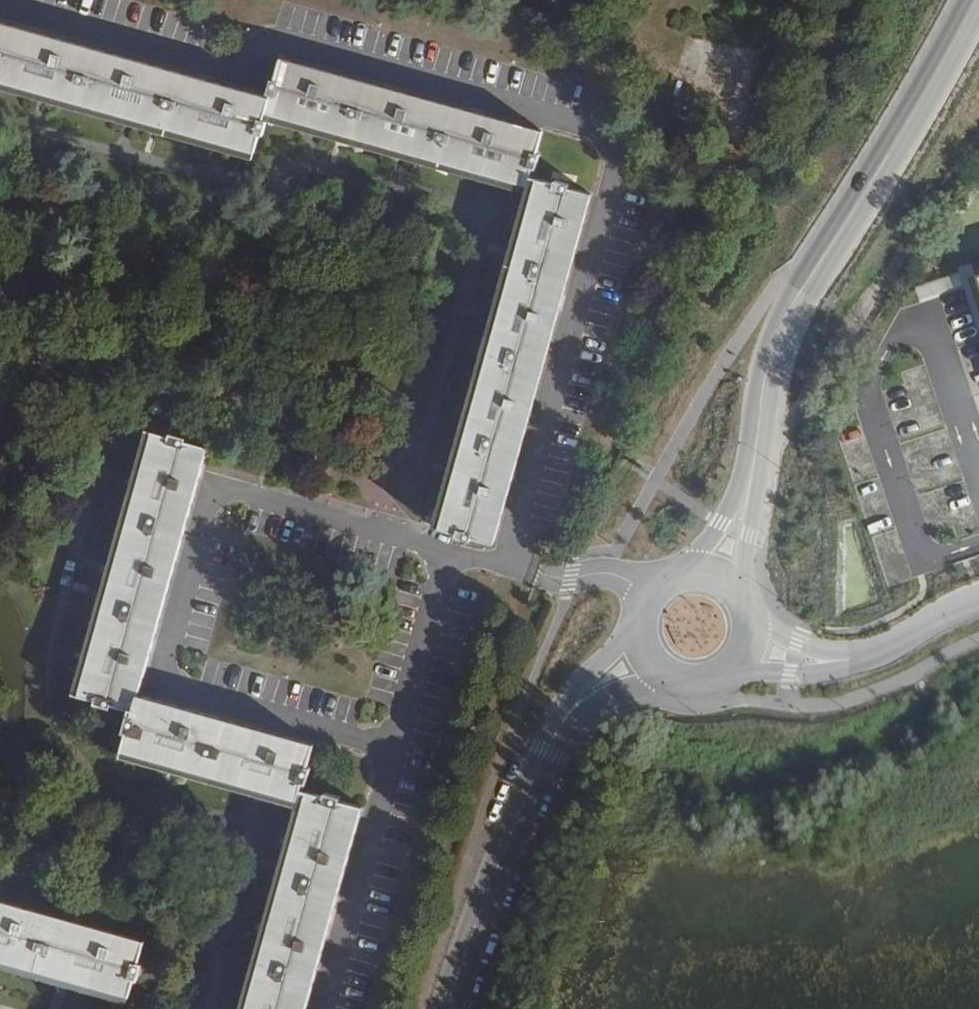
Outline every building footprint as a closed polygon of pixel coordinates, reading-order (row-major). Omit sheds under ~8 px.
[(251,157),(256,134),(262,136),(266,122),(262,121),(263,117),(268,98),(0,23),(0,88),(251,157)] [(270,94),(268,98),(263,117),(524,190),(526,177),(529,170),(533,171),(537,155),(534,153),(540,132),(280,59),(274,80),(270,79),(266,93),(270,94)] [(552,184),(526,177),(524,190),(432,523),(455,530),(454,534),(469,539),(470,535),(492,541),(587,194),(567,188),(568,184),(553,180),(552,184)] [(168,438),(169,434),(174,412),(157,408),(157,411),(154,410),(152,417),(154,419),(150,433),(168,438)] [(134,711),(139,695),(206,448),(184,442),(184,437),(169,434),(168,438),(150,433),(146,431),(74,693),(96,699),(95,703),(109,706),(109,703),(130,709),(134,711)] [(313,745),(139,695),(134,711),(130,709),(123,730),(128,732),(121,756),(297,805),(301,790),(304,781),(307,781),(311,767),(308,766),(313,745)] [(301,790),(297,805),(240,1008),(305,1008),(362,807),(339,800),(339,796),(327,791),(324,797),(301,790)] [(130,999),(137,977),(139,978),(143,963),(140,962),(145,940),(0,899),(0,962),(130,999)]
